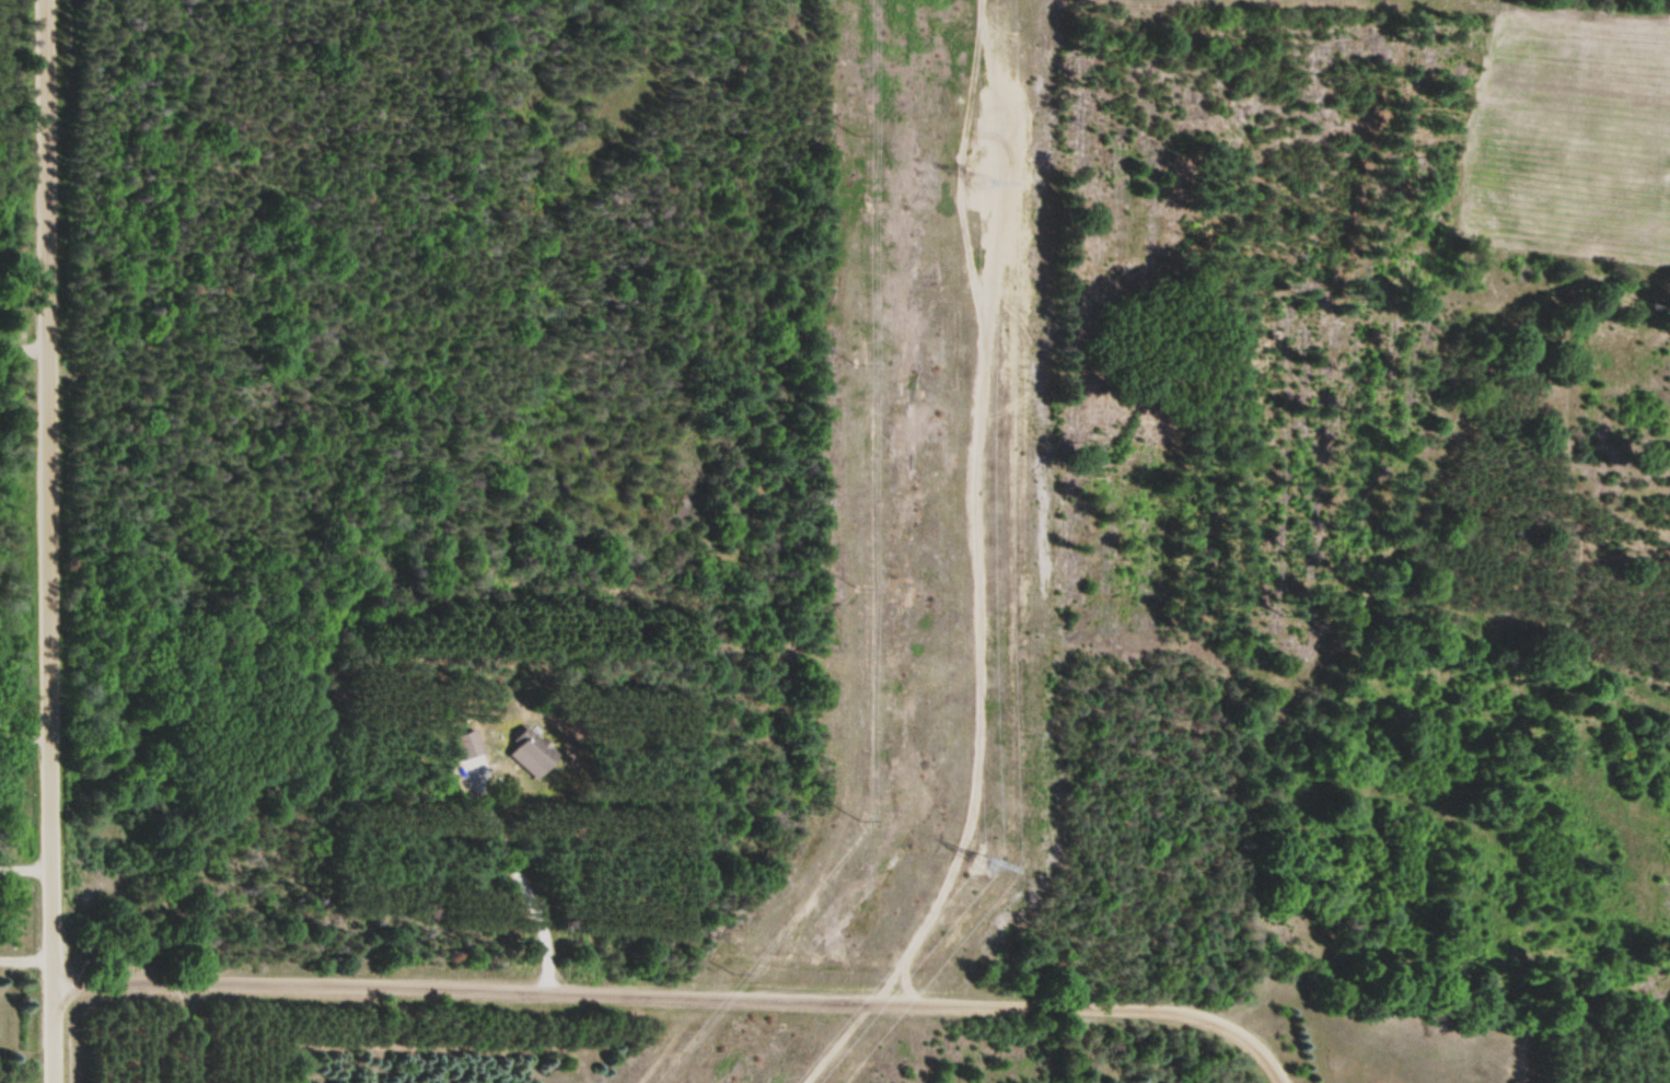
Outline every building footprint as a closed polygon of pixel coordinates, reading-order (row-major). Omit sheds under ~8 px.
[(534,782),(558,758),(528,727),(503,752),(534,782)]
